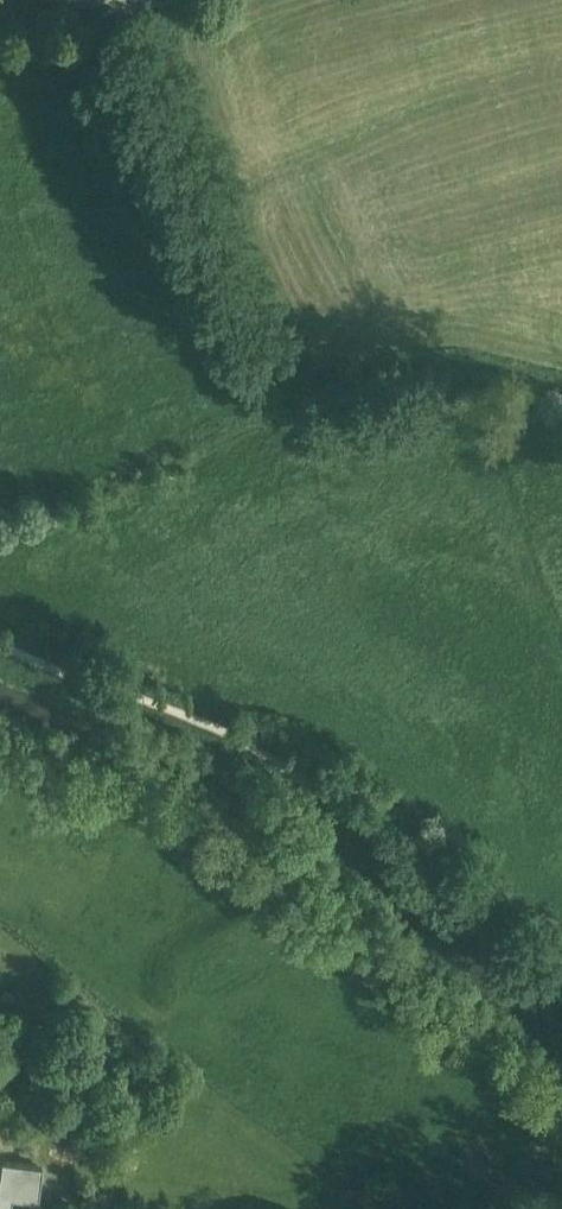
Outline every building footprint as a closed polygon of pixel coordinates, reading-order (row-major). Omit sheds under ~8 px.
[(12,1194),(38,1197),(42,1164),(0,1159),(0,1208),(10,1208),(12,1194)]
